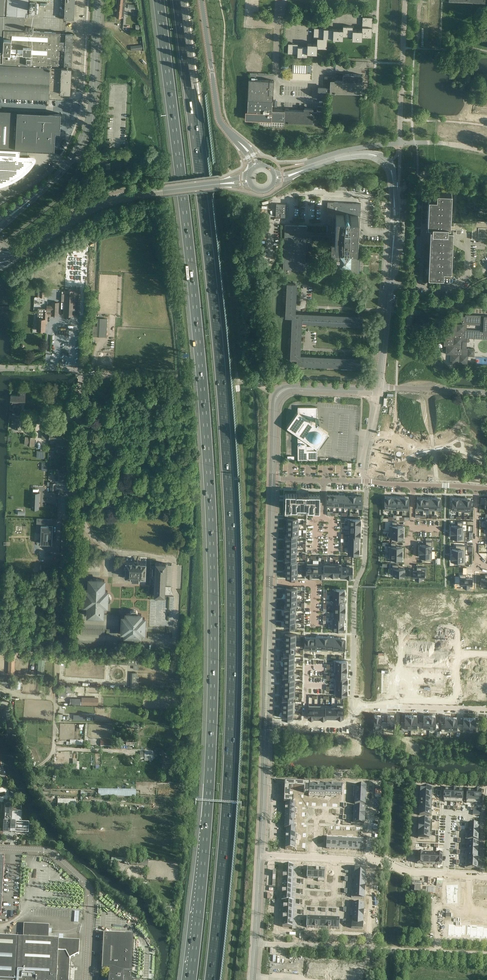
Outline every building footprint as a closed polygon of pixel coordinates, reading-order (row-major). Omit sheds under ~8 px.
[(25,17),(28,17),(29,0),(4,0),(4,15),(7,15),(7,16),(25,17)] [(74,19),(75,0),(65,0),(65,3),(62,3),(62,9),(65,9),(64,18),(74,19)] [(439,15),(422,14),(421,40),(438,41),(439,15)] [(46,65),(46,64),(72,66),(72,65),(71,65),(72,50),(73,50),(73,49),(72,49),(72,44),(73,44),(73,39),(72,39),(73,35),(66,35),(66,33),(60,33),(60,32),(56,32),(48,32),(24,30),(25,27),(25,17),(7,16),(7,15),(4,15),(4,16),(0,16),(0,62),(46,65)] [(371,37),(372,20),(372,17),(362,17),(362,30),(352,30),(353,26),(343,26),(343,29),(314,28),(314,38),(317,38),(317,44),(307,43),(307,47),(298,46),(298,44),(288,44),(288,54),(297,54),(297,56),(307,57),(307,53),(317,54),(317,48),(327,48),(327,38),(343,39),(343,36),(352,36),(352,40),(362,40),(362,36),(371,37)] [(49,100),(49,90),(60,91),(60,94),(70,94),(72,68),(61,68),(50,68),(50,67),(46,67),(46,65),(0,62),(0,97),(49,100)] [(311,73),(311,64),(292,63),(291,71),(311,73)] [(318,87),(318,96),(325,96),(325,90),(331,90),(330,91),(334,91),(334,92),(335,92),(335,91),(358,92),(358,93),(362,93),(362,90),(362,81),(362,82),(362,81),(362,75),(343,74),(343,80),(336,80),(335,79),(332,77),(325,77),(325,83),(331,83),(331,88),(326,88),(326,87),(318,87)] [(248,89),(248,99),(266,100),(272,100),(272,96),(273,96),(273,94),(273,90),(273,91),(273,84),(274,83),(274,80),(249,79),(248,86),(248,89)] [(245,111),(245,119),(247,119),(284,121),(288,121),(288,122),(289,122),(289,121),(312,122),(312,114),(317,114),(317,115),(325,115),(325,106),(318,106),(317,112),(313,111),(313,108),(312,108),(312,109),(305,108),(304,108),(304,111),(289,110),(285,110),(272,110),(272,100),(266,100),(248,99),(247,111),(245,111)] [(48,149),(54,150),(55,150),(56,142),(60,142),(63,139),(63,134),(61,132),(62,113),(37,112),(36,112),(22,112),(17,116),(13,112),(0,111),(0,147),(48,149)] [(33,161),(29,156),(20,155),(20,150),(0,149),(0,184),(3,183),(14,178),(24,172),(23,170),(33,161)] [(440,277),(443,277),(443,271),(450,271),(452,230),(451,230),(451,229),(460,229),(460,226),(472,227),(472,239),(486,240),(486,221),(473,221),(473,224),(454,223),(454,226),(449,226),(449,225),(450,190),(436,190),(436,197),(429,196),(428,224),(432,224),(432,229),(431,229),(430,263),(429,277),(440,277)] [(334,202),(333,211),(332,233),(307,232),(307,225),(285,225),(285,232),(286,232),(284,269),(283,269),(289,269),(290,271),(292,269),(293,271),(295,269),(296,271),(298,270),(305,270),(304,269),(304,263),(305,236),(332,237),(331,263),(330,272),(336,272),(336,270),(346,271),(346,272),(360,273),(356,272),(357,263),(357,258),(358,258),(359,238),(358,238),(358,227),(360,227),(361,203),(334,202)] [(285,217),(286,204),(276,204),(276,217),(285,217)] [(294,315),(295,283),(286,283),(285,318),(292,318),(294,318),(294,315)] [(74,303),(77,303),(79,303),(80,291),(75,291),(75,290),(65,290),(64,315),(74,315),(74,303)] [(37,330),(42,330),(45,330),(45,323),(47,323),(47,313),(52,314),(58,314),(58,302),(52,302),(52,306),(47,305),(47,311),(39,311),(38,318),(37,330)] [(302,315),(301,315),(296,315),(296,318),(301,318),(300,323),(362,326),(363,316),(361,316),(361,311),(358,311),(357,316),(361,316),(360,317),(302,314),(302,315)] [(297,360),(296,365),(360,368),(360,358),(359,358),(359,353),(355,353),(355,358),(358,358),(358,359),(299,357),(300,323),(301,318),(296,318),(294,318),(292,318),(290,360),(297,360)] [(467,363),(467,354),(466,354),(466,352),(467,351),(467,348),(466,347),(465,348),(462,348),(462,340),(465,340),(467,341),(468,340),(468,338),(486,339),(486,331),(483,331),(483,330),(464,329),(464,324),(452,323),(451,331),(444,330),(443,345),(446,345),(446,354),(450,354),(450,362),(467,363)] [(97,326),(97,336),(106,336),(107,327),(97,326)] [(12,401),(13,401),(16,401),(16,409),(14,409),(14,412),(14,413),(21,413),(21,401),(25,401),(25,402),(26,391),(25,391),(21,391),(20,391),(20,395),(11,395),(11,394),(11,401),(12,401)] [(298,411),(287,427),(298,434),(298,459),(317,459),(317,450),(307,450),(307,441),(317,448),(318,447),(320,448),(329,436),(327,434),(328,433),(317,425),(317,416),(317,407),(298,407),(298,411)] [(12,427),(20,428),(21,428),(22,414),(12,413),(12,427)] [(50,439),(51,439),(53,439),(58,439),(61,440),(61,439),(62,432),(49,431),(49,439),(50,439)] [(31,492),(31,509),(31,508),(38,509),(39,509),(40,493),(39,492),(39,493),(36,493),(32,493),(32,492),(31,492)] [(285,506),(285,509),(291,509),(293,509),(296,509),(296,510),(302,510),(308,510),(308,509),(313,509),(313,510),(319,510),(319,507),(320,494),(319,494),(312,494),(306,494),(299,493),(293,493),(285,493),(285,506)] [(389,531),(389,532),(403,532),(403,526),(397,526),(397,522),(394,522),(392,522),(392,526),(389,526),(389,531)] [(451,526),(451,531),(462,532),(462,531),(462,522),(457,522),(457,526),(451,525),(451,526)] [(41,525),(41,543),(52,544),(52,526),(41,525)] [(451,537),(454,537),(454,541),(464,541),(465,531),(462,531),(462,532),(451,531),(451,537)] [(389,532),(389,537),(392,537),(392,541),(394,541),(397,541),(397,538),(403,538),(403,532),(389,532)] [(420,545),(420,551),(431,551),(431,545),(432,546),(432,541),(426,541),(426,545),(420,545)] [(388,546),(388,553),(402,553),(402,547),(396,547),(396,543),(391,543),(391,546),(388,546)] [(452,549),(452,555),(465,555),(466,545),(456,545),(456,549),(452,549)] [(420,551),(420,557),(425,557),(425,560),(432,560),(432,551),(431,551),(420,551)] [(390,558),(390,562),(395,562),(395,559),(401,559),(402,553),(388,553),(388,558),(390,558)] [(452,560),(452,561),(455,561),(455,564),(465,565),(465,555),(452,555),(452,560)] [(126,561),(125,578),(132,578),(131,578),(138,579),(145,579),(146,563),(146,562),(139,562),(137,562),(138,560),(134,560),(134,562),(132,561),(132,562),(126,561)] [(154,596),(161,596),(165,596),(166,563),(155,562),(155,577),(155,579),(154,596)] [(398,565),(392,565),(392,568),(391,568),(391,575),(396,575),(396,576),(401,576),(401,575),(404,575),(404,569),(398,568),(398,565)] [(416,571),(413,571),(413,577),(416,577),(416,578),(421,578),(421,577),(426,577),(427,567),(417,567),(416,571)] [(460,575),(459,585),(461,585),(463,585),(463,586),(469,586),(469,585),(472,585),(472,579),(466,578),(466,575),(460,575)] [(104,591),(104,580),(89,579),(89,590),(85,590),(85,594),(87,594),(87,601),(85,601),(85,605),(88,605),(88,616),(103,616),(103,606),(107,606),(107,602),(108,602),(109,602),(109,601),(110,601),(111,600),(111,599),(111,598),(111,597),(111,596),(110,596),(110,595),(109,595),(108,595),(108,594),(107,594),(108,591),(104,591)] [(472,607),(462,607),(462,612),(466,612),(466,618),(472,618),(472,615),(473,615),(473,610),(472,610),(472,607)] [(418,609),(409,609),(409,613),(412,613),(412,619),(418,619),(418,617),(420,617),(420,611),(418,611),(418,609)] [(122,617),(122,632),(125,632),(125,636),(129,636),(129,634),(136,634),(136,636),(140,636),(140,633),(144,633),(145,618),(141,618),(141,614),(138,614),(138,613),(137,613),(137,612),(137,611),(136,611),(136,610),(135,610),(134,610),(133,610),(132,610),(131,611),(131,612),(130,612),(130,613),(130,614),(126,613),(126,617),(122,617)] [(446,611),(443,611),(443,621),(448,621),(448,618),(454,618),(454,611),(451,611),(451,610),(446,610),(446,611)] [(393,613),(390,613),(390,623),(394,623),(394,619),(400,619),(400,613),(398,613),(398,612),(393,612),(393,613)] [(445,622),(440,622),(440,632),(451,632),(451,626),(445,626),(445,622)] [(467,624),(467,630),(473,631),(473,634),(478,634),(478,625),(476,624),(476,623),(470,623),(470,624),(467,624)] [(422,627),(416,627),(416,634),(419,634),(418,635),(424,635),(424,634),(427,634),(427,624),(422,624),(422,627)] [(386,630),(386,639),(396,639),(396,633),(391,633),(391,630),(386,630)] [(451,632),(440,632),(440,641),(445,641),(445,637),(451,637),(451,632)] [(467,641),(467,647),(477,647),(477,638),(473,637),(473,641),(467,641)] [(386,639),(385,648),(390,648),(390,645),(396,645),(396,639),(386,639)] [(440,641),(440,650),(451,650),(451,644),(445,644),(445,641),(440,641)] [(410,646),(410,652),(421,652),(421,643),(416,643),(416,646),(410,646)] [(467,647),(467,652),(472,652),(472,656),(477,656),(477,647),(467,647)] [(440,650),(440,659),(444,659),(444,656),(450,656),(451,650),(440,650)] [(410,652),(410,658),(416,658),(415,661),(420,662),(421,652),(410,652)] [(386,655),(386,664),(396,664),(396,658),(391,658),(391,655),(386,655)] [(444,659),(440,659),(440,668),(450,668),(450,662),(444,662),(444,659)] [(469,664),(468,669),(479,670),(479,660),(474,660),(474,664),(469,664)] [(386,664),(385,673),(390,673),(390,670),(396,670),(396,664),(386,664)] [(410,668),(410,673),(420,674),(420,664),(416,664),(415,668),(410,668)] [(450,668),(440,668),(440,677),(444,677),(444,673),(450,673),(450,668)] [(468,669),(468,675),(474,675),(474,679),(479,679),(479,670),(468,669)] [(410,673),(410,679),(415,679),(415,683),(420,683),(420,674),(410,673)] [(440,677),(439,686),(450,686),(450,680),(444,680),(444,677),(440,677)] [(9,678),(9,681),(16,681),(15,688),(20,689),(21,681),(21,678),(20,678),(16,678),(9,678)] [(466,687),(465,692),(476,693),(476,683),(471,683),(471,687),(466,687)] [(439,686),(439,694),(444,694),(444,692),(450,692),(450,686),(439,686)] [(465,692),(465,698),(471,698),(471,702),(476,702),(476,693),(465,692)] [(439,694),(439,703),(449,703),(449,698),(444,698),(444,694),(439,694)] [(374,728),(374,729),(381,729),(381,727),(384,727),(384,722),(381,722),(381,716),(375,716),(374,716),(374,728)] [(384,722),(384,727),(387,727),(387,728),(394,728),(394,716),(387,716),(387,722),(384,722)] [(401,722),(401,727),(405,727),(405,729),(411,730),(411,716),(408,716),(405,716),(405,722),(401,722)] [(411,716),(411,730),(411,727),(420,727),(420,722),(417,722),(417,716),(414,716),(411,716)] [(420,722),(420,727),(429,728),(429,730),(429,717),(423,716),(423,722),(420,722)] [(429,717),(429,730),(435,730),(435,728),(439,728),(439,723),(435,723),(435,717),(429,717)] [(441,724),(441,731),(451,732),(451,730),(451,718),(445,718),(445,724),(441,724)] [(451,718),(451,730),(460,731),(460,729),(460,724),(457,724),(457,718),(451,718)] [(460,724),(460,729),(469,730),(469,718),(467,718),(467,719),(463,718),(463,724),(460,724)] [(469,730),(469,732),(479,732),(479,725),(475,725),(475,719),(472,719),(469,718),(469,730)] [(153,761),(153,753),(145,753),(144,761),(153,761)] [(474,791),(473,803),(480,804),(480,799),(482,799),(482,795),(480,795),(481,791),(479,791),(474,791)] [(21,805),(20,805),(16,805),(16,804),(15,803),(15,802),(15,801),(14,801),(13,800),(12,800),(11,800),(10,800),(9,800),(8,800),(8,801),(7,802),(6,803),(6,804),(6,805),(5,805),(4,821),(5,821),(4,831),(11,831),(11,830),(15,830),(15,833),(29,833),(29,823),(11,822),(12,812),(21,812),(21,805)] [(90,804),(90,809),(106,809),(106,811),(108,811),(110,811),(110,809),(114,810),(115,807),(112,806),(111,806),(110,805),(108,805),(108,803),(96,803),(96,804),(90,804)] [(125,864),(147,866),(148,860),(129,859),(128,860),(125,860),(125,859),(111,858),(111,862),(125,863),(125,864)] [(138,884),(145,889),(148,884),(141,879),(138,884)] [(352,910),(363,911),(363,905),(360,904),(360,901),(353,901),(353,904),(352,904),(352,910)] [(175,906),(165,906),(165,911),(170,911),(170,915),(175,915),(175,906)] [(69,959),(79,954),(79,952),(79,941),(49,939),(49,935),(49,934),(49,930),(49,926),(24,925),(24,938),(18,937),(0,936),(0,979),(68,979),(69,959)] [(455,925),(454,937),(461,937),(461,935),(465,935),(465,925),(462,925),(461,926),(455,925)] [(467,925),(466,935),(470,935),(470,937),(476,938),(477,926),(477,925),(467,925)] [(131,979),(131,964),(132,943),(133,943),(133,935),(104,934),(102,970),(109,971),(108,979),(132,979),(131,979)]
